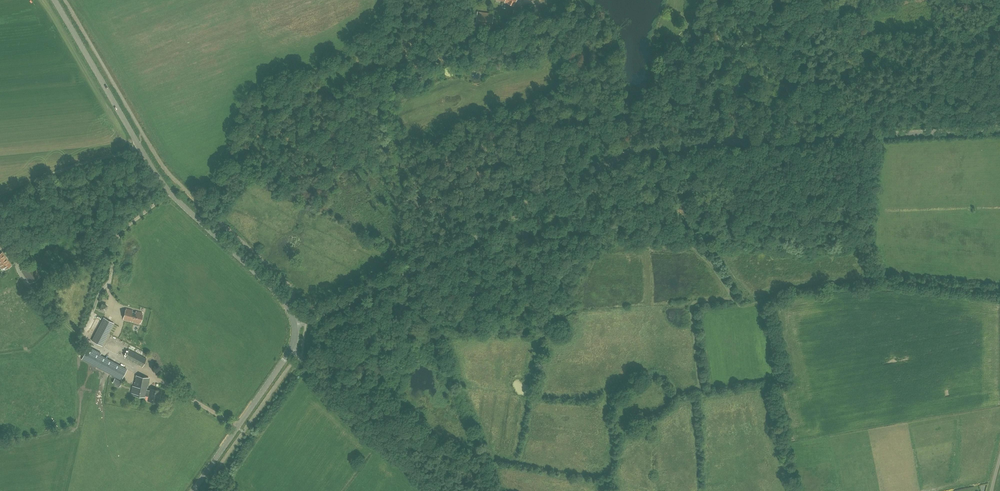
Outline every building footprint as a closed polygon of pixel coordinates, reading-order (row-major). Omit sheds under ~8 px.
[(493,28),(494,13),(478,11),(476,27),(493,28)] [(1,269),(5,266),(6,269),(11,266),(2,253),(0,254),(0,267),(1,269)] [(41,276),(32,263),(22,271),(30,283),(41,276)] [(133,310),(126,308),(124,319),(131,321),(131,320),(133,321),(140,323),(142,313),(136,311),(136,312),(133,311),(133,310)] [(102,345),(114,324),(104,318),(92,340),(102,345)] [(121,380),(127,369),(100,355),(101,353),(89,347),(82,359),(121,380)] [(129,349),(125,358),(142,367),(146,358),(129,349)] [(145,397),(145,395),(146,390),(149,378),(136,376),(136,377),(137,377),(136,382),(135,382),(135,385),(134,385),(134,386),(132,385),(131,393),(132,393),(132,394),(133,394),(133,395),(145,397)] [(146,390),(145,395),(149,396),(148,401),(158,403),(160,390),(151,389),(150,391),(146,390)]
